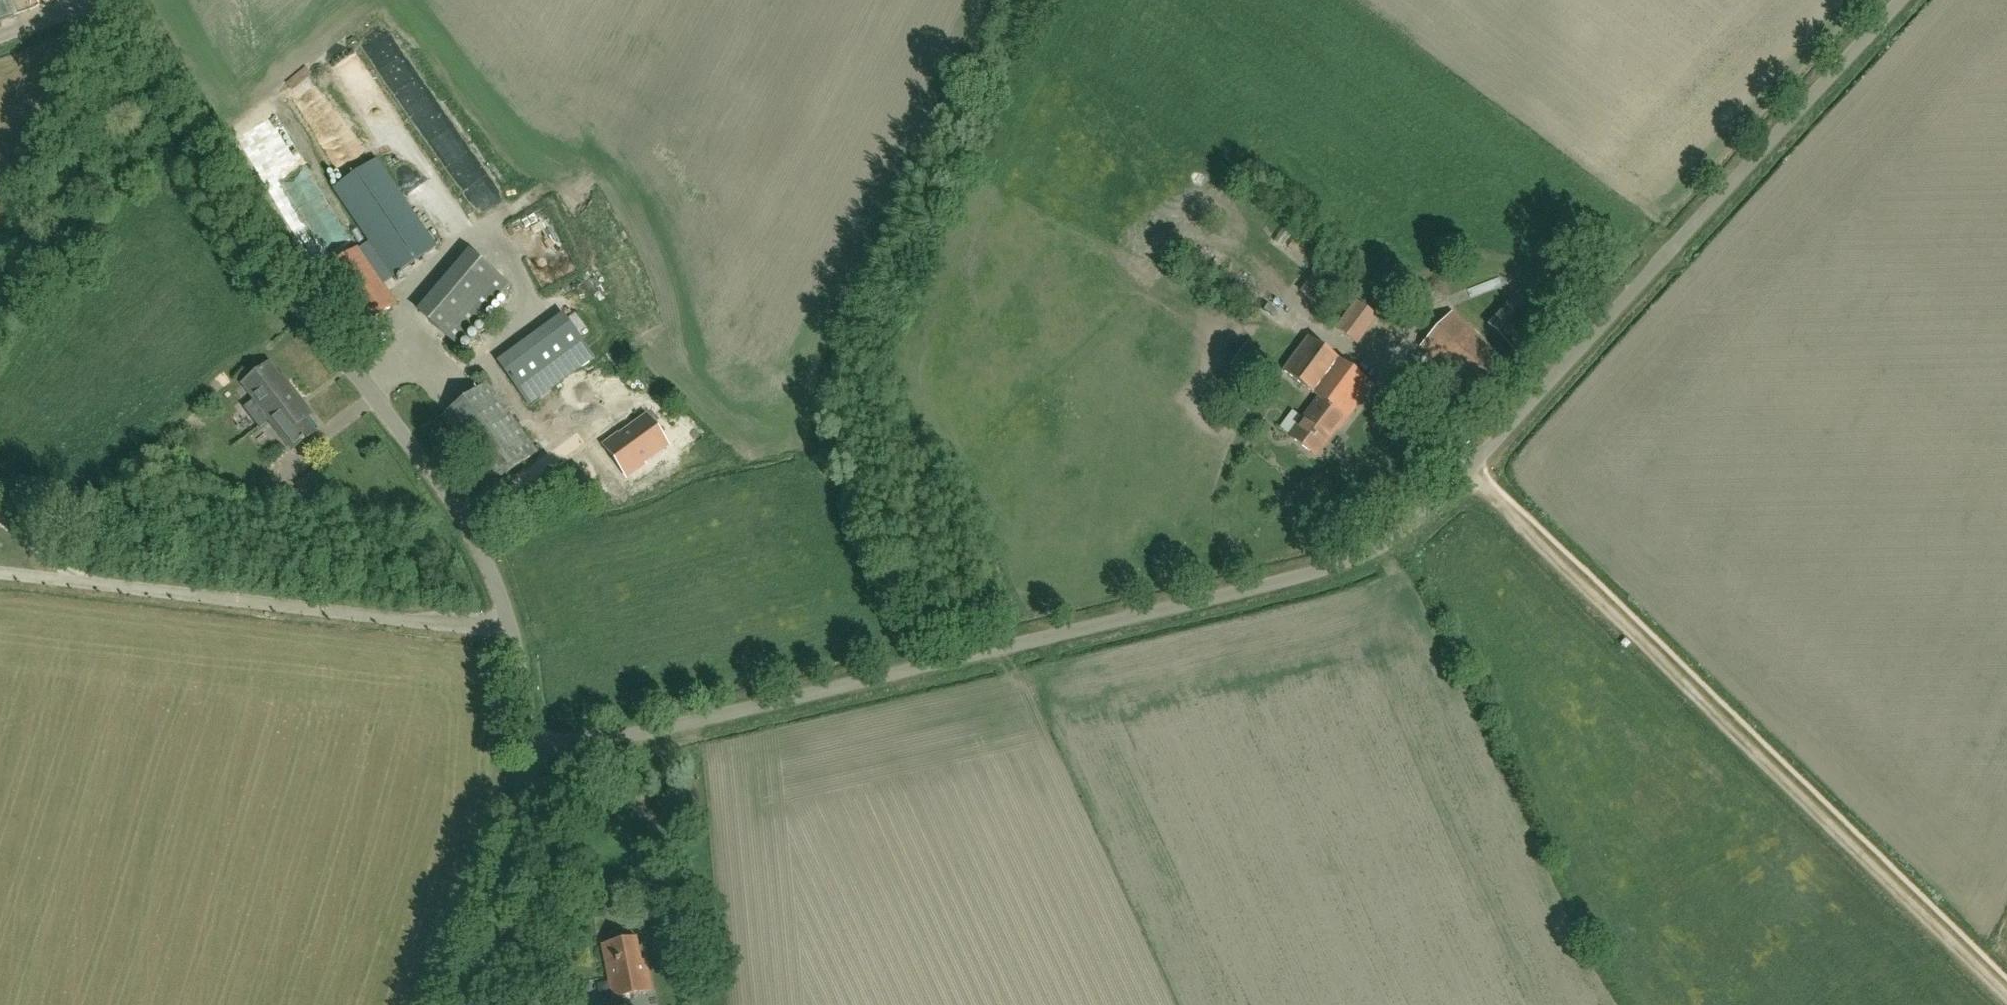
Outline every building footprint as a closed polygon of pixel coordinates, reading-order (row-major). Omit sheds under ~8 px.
[(17,15),(11,0),(0,0),(0,22),(17,15)] [(360,43),(338,54),(368,114),(390,103),(360,43)] [(435,247),(376,159),(334,187),(370,241),(359,249),(358,247),(328,268),(366,324),(396,304),(382,283),(435,247)] [(507,284),(479,260),(468,251),(417,312),(427,321),(428,320),(456,343),(507,284)] [(1378,319),(1356,302),(1335,329),(1357,346),(1378,319)] [(1504,360),(1452,312),(1419,348),(1472,396),(1504,360)] [(595,359),(581,341),(562,315),(497,363),(516,389),(529,407),(595,359)] [(1290,439),(1313,456),(1325,440),(1328,442),(1371,385),(1308,337),(1282,370),(1320,399),(1290,439)] [(242,384),(292,449),(313,433),(303,420),(312,413),(289,384),(284,388),(266,365),(242,384)] [(442,415),(492,484),(536,452),(486,383),(442,415)] [(646,417),(620,436),(618,434),(603,445),(627,478),(646,465),(644,463),(667,446),(646,417)] [(603,945),(613,997),(651,990),(645,961),(641,962),(636,939),(603,945)]
